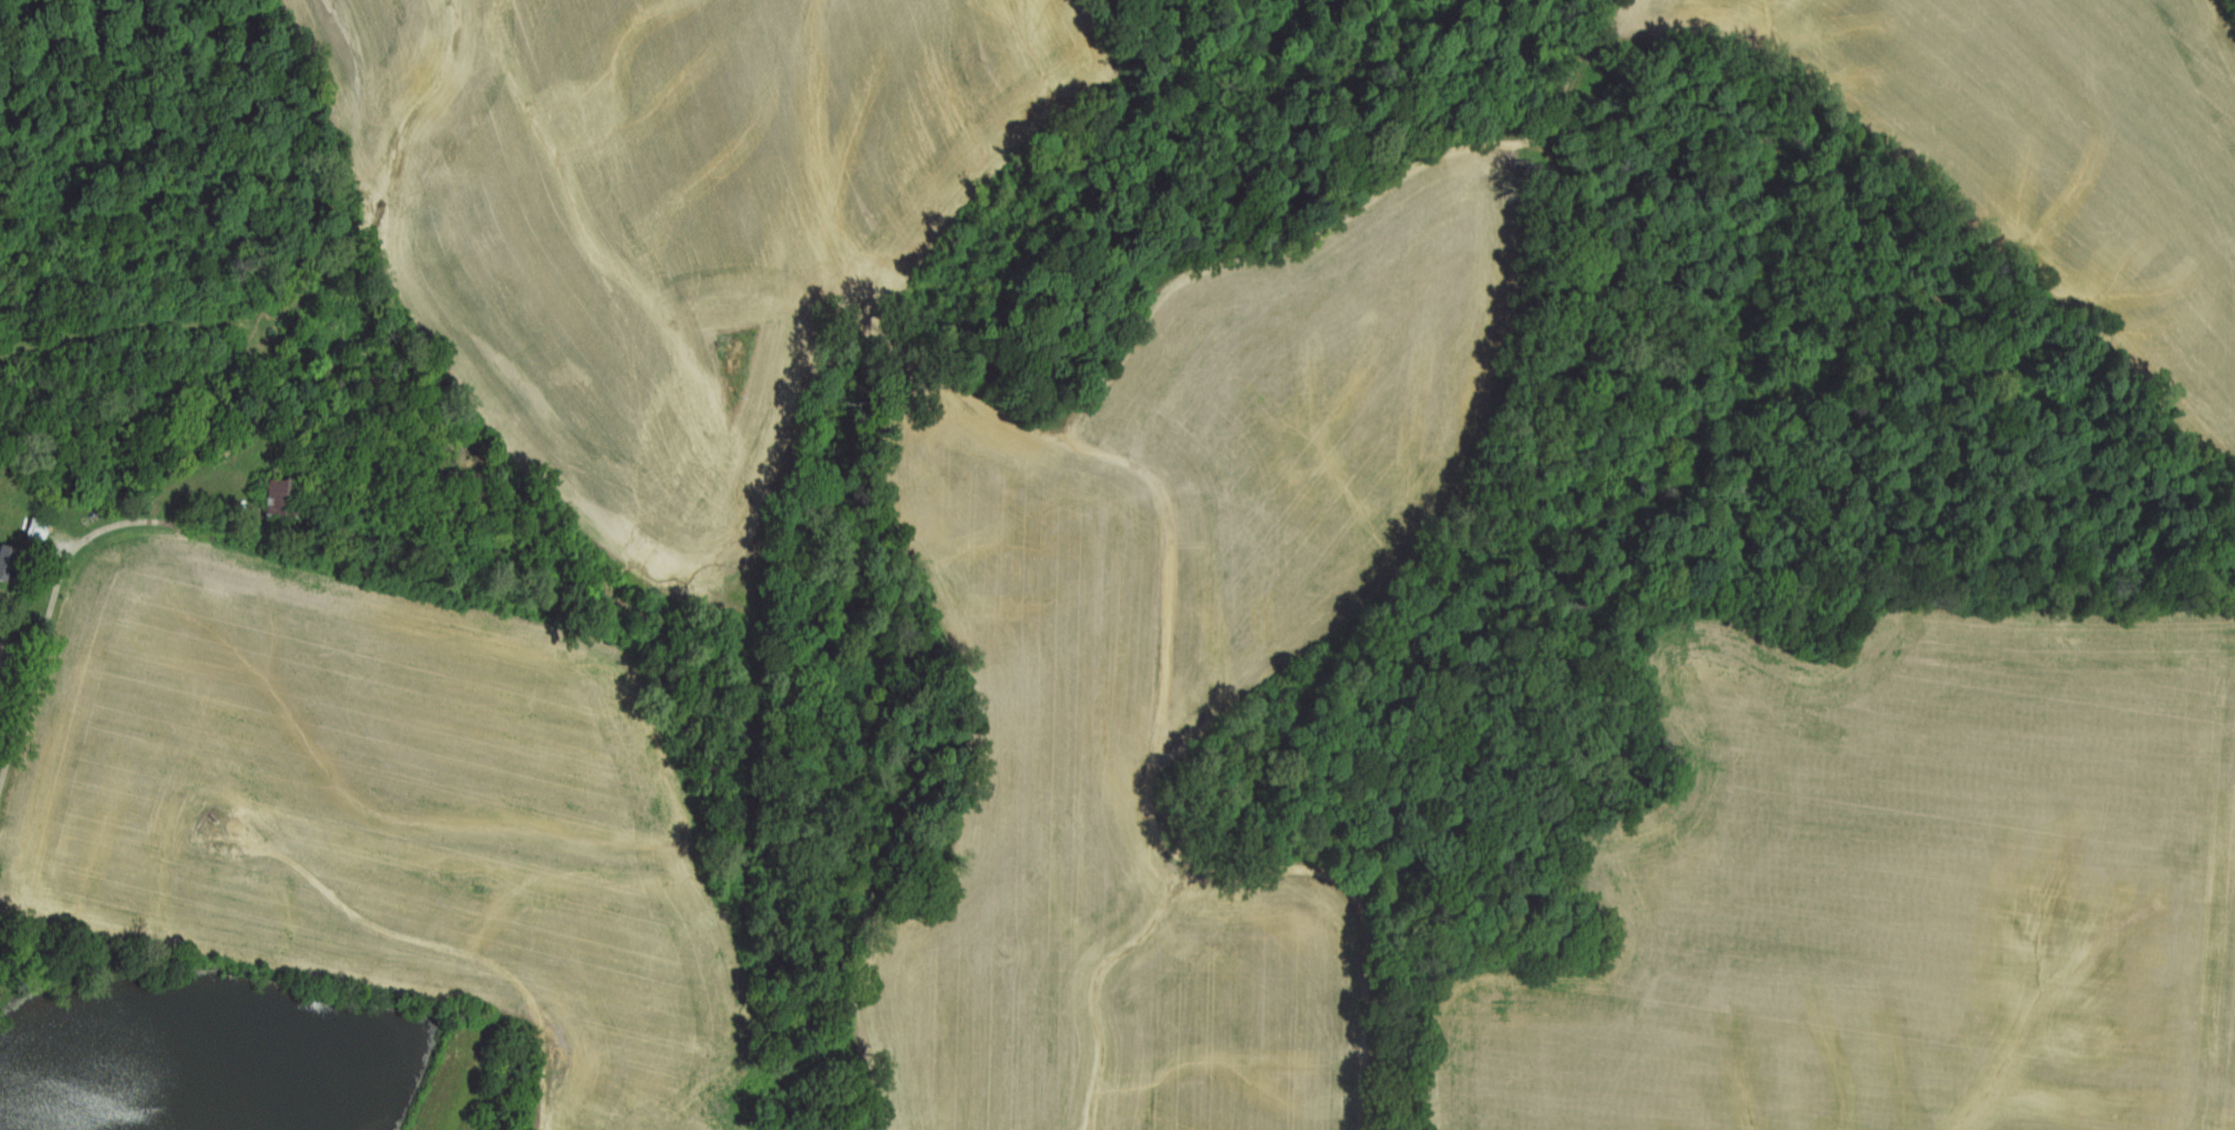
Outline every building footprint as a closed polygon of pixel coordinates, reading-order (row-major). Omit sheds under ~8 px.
[(273,511),(296,511),(296,482),(273,482),(273,511)] [(54,523),(36,519),(31,538),(50,542),(54,523)] [(16,584),(24,551),(5,546),(1,563),(0,563),(0,580),(16,584)]
